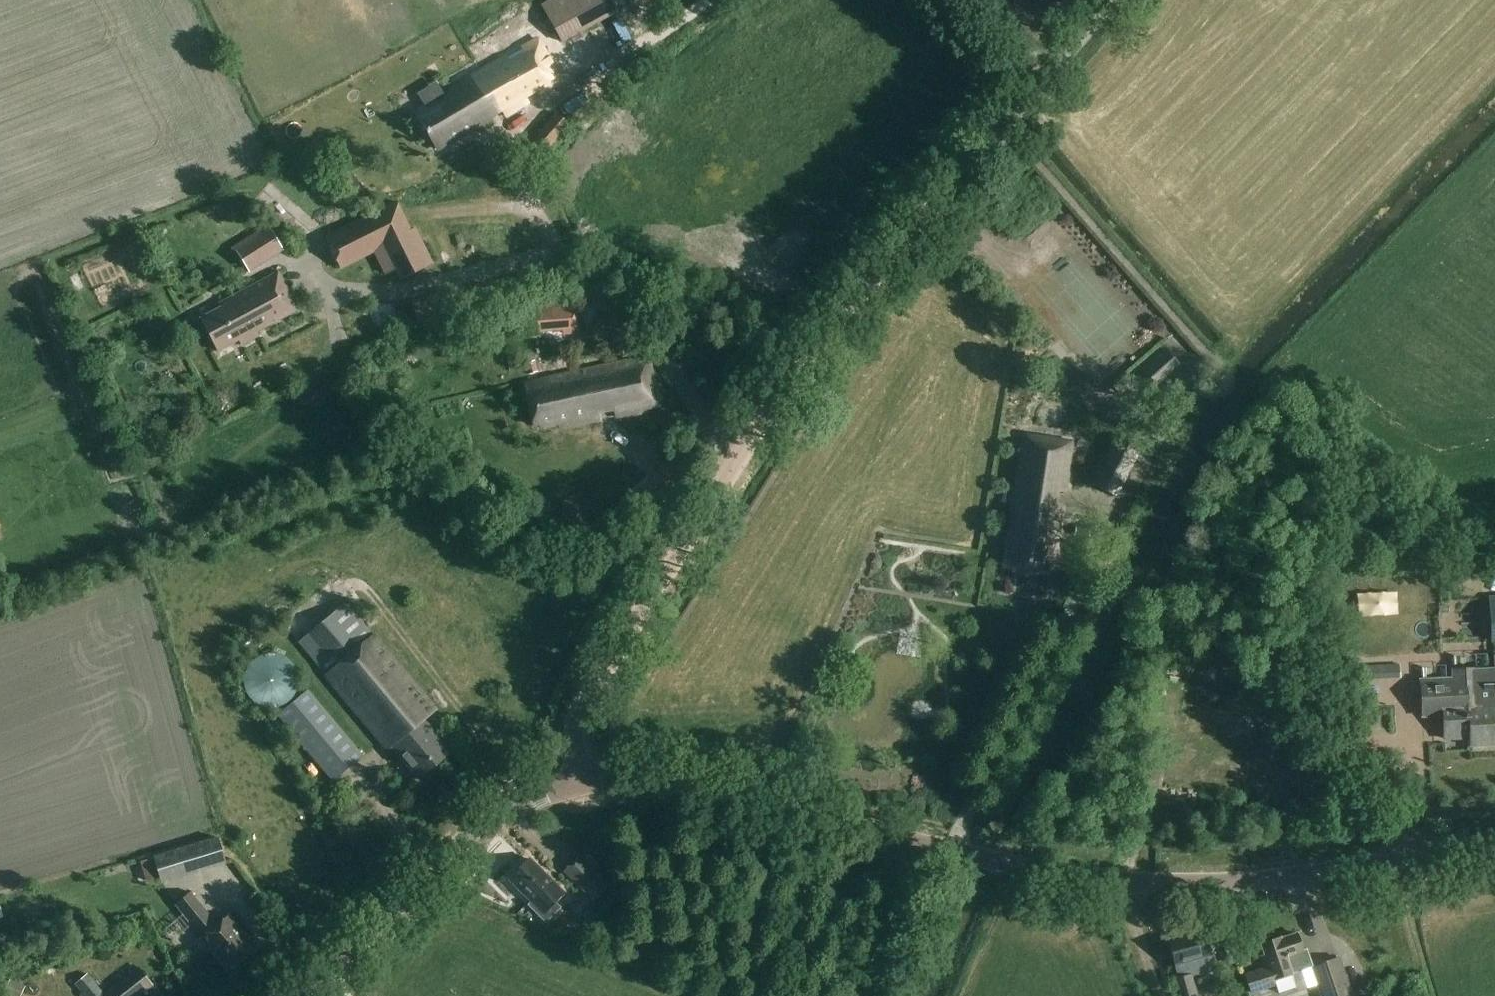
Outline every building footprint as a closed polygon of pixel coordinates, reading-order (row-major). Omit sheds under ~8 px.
[(562,44),(618,13),(610,0),(554,0),(542,7),(562,44)] [(503,111),(505,114),(562,79),(539,39),(481,73),(503,111)] [(477,130),(492,121),(491,118),(493,117),(503,111),(481,73),(443,95),(436,83),(417,94),(424,106),(415,111),(437,150),(476,127),(477,130)] [(530,143),(544,156),(569,128),(554,115),(530,143)] [(395,202),(328,236),(334,250),(330,252),(338,268),(374,250),(385,274),(397,268),(402,278),(432,264),(415,229),(410,232),(395,202)] [(243,243),(256,264),(280,249),(267,228),(243,243)] [(256,264),(243,243),(234,248),(246,270),(256,264)] [(201,320),(219,353),(240,341),(242,346),(258,338),(256,334),(295,313),(284,293),(288,291),(278,274),(220,305),(222,309),(201,320)] [(527,374),(537,372),(534,361),(524,363),(527,374)] [(632,361),(525,384),(534,427),(540,425),(541,429),(567,423),(568,428),(602,420),(601,413),(614,410),(616,419),(658,410),(648,363),(633,366),(632,361)] [(1117,436),(1092,485),(1116,498),(1142,448),(1117,436)] [(1007,566),(1043,572),(1044,566),(1048,567),(1052,547),(1054,547),(1061,508),(1054,505),(1056,491),(1063,491),(1066,475),(1065,475),(1070,445),(1023,437),(1006,539),(1008,539),(1005,559),(1008,560),(1007,566)] [(655,501),(665,491),(664,491),(651,478),(641,488),(655,501)] [(1090,527),(1075,525),(1074,536),(1088,538),(1090,527)] [(298,644),(326,677),(381,742),(389,751),(394,747),(421,779),(453,753),(426,721),(437,712),(345,604),(298,644)] [(251,701),(255,704),(259,706),(261,707),(266,708),(268,709),(273,709),(275,708),(278,708),(282,706),(286,704),(288,702),(292,699),(294,695),(295,693),(297,689),(298,684),(298,682),(298,679),(297,675),(296,670),(295,668),(294,666),(291,662),(289,661),(285,658),(281,656),(278,655),(274,654),(269,654),(267,654),(262,655),(260,656),(255,659),(254,660),(252,662),(249,665),(246,669),(245,672),(244,676),(244,679),(244,683),(244,686),(244,688),(246,693),(248,697),(250,699),(251,701)] [(1442,722),(1443,740),(1470,740),(1469,746),(1494,745),(1494,656),(1493,656),(1494,669),(1451,671),(1452,680),(1421,681),(1422,716),(1436,716),(1436,722),(1442,722)] [(1483,668),(1483,657),(1465,657),(1465,668),(1483,668)] [(1398,664),(1349,666),(1350,680),(1399,677),(1398,664)] [(278,717),(317,764),(333,782),(364,757),(308,691),(278,717)] [(1439,744),(1439,733),(1410,733),(1410,744),(1439,744)] [(155,857),(163,883),(227,865),(219,838),(155,857)] [(589,853),(584,858),(593,867),(598,862),(589,853)] [(563,870),(593,899),(609,883),(593,867),(584,858),(579,854),(563,870)] [(529,905),(543,919),(554,909),(551,906),(562,895),(528,859),(508,878),(531,903),(529,905)] [(191,891),(175,904),(179,909),(190,923),(192,925),(203,938),(202,939),(228,970),(230,969),(234,969),(240,964),(240,960),(255,947),(229,916),(218,926),(205,910),(206,909),(195,896),(191,891)] [(606,925),(616,935),(625,927),(616,916),(606,925)] [(1218,927),(1203,932),(1202,930),(1166,940),(1173,964),(1174,963),(1177,976),(1172,977),(1177,995),(1194,995),(1189,974),(1212,968),(1207,948),(1223,944),(1218,927)] [(1262,971),(1246,976),(1252,994),(1275,986),(1277,993),(1295,987),(1291,975),(1310,968),(1312,967),(1306,950),(1301,951),(1296,935),(1278,941),(1278,940),(1259,946),(1263,956),(1257,958),(1262,971)] [(1320,995),(1351,995),(1339,958),(1312,967),(1310,968),(1320,995)] [(142,995),(154,986),(140,970),(128,979),(108,995),(141,995),(142,995)] [(84,995),(106,995),(88,975),(76,985),(84,995)] [(2,993),(9,995),(15,995),(21,984),(9,979),(2,993)] [(44,995),(55,995),(50,988),(42,993),(44,995)]
